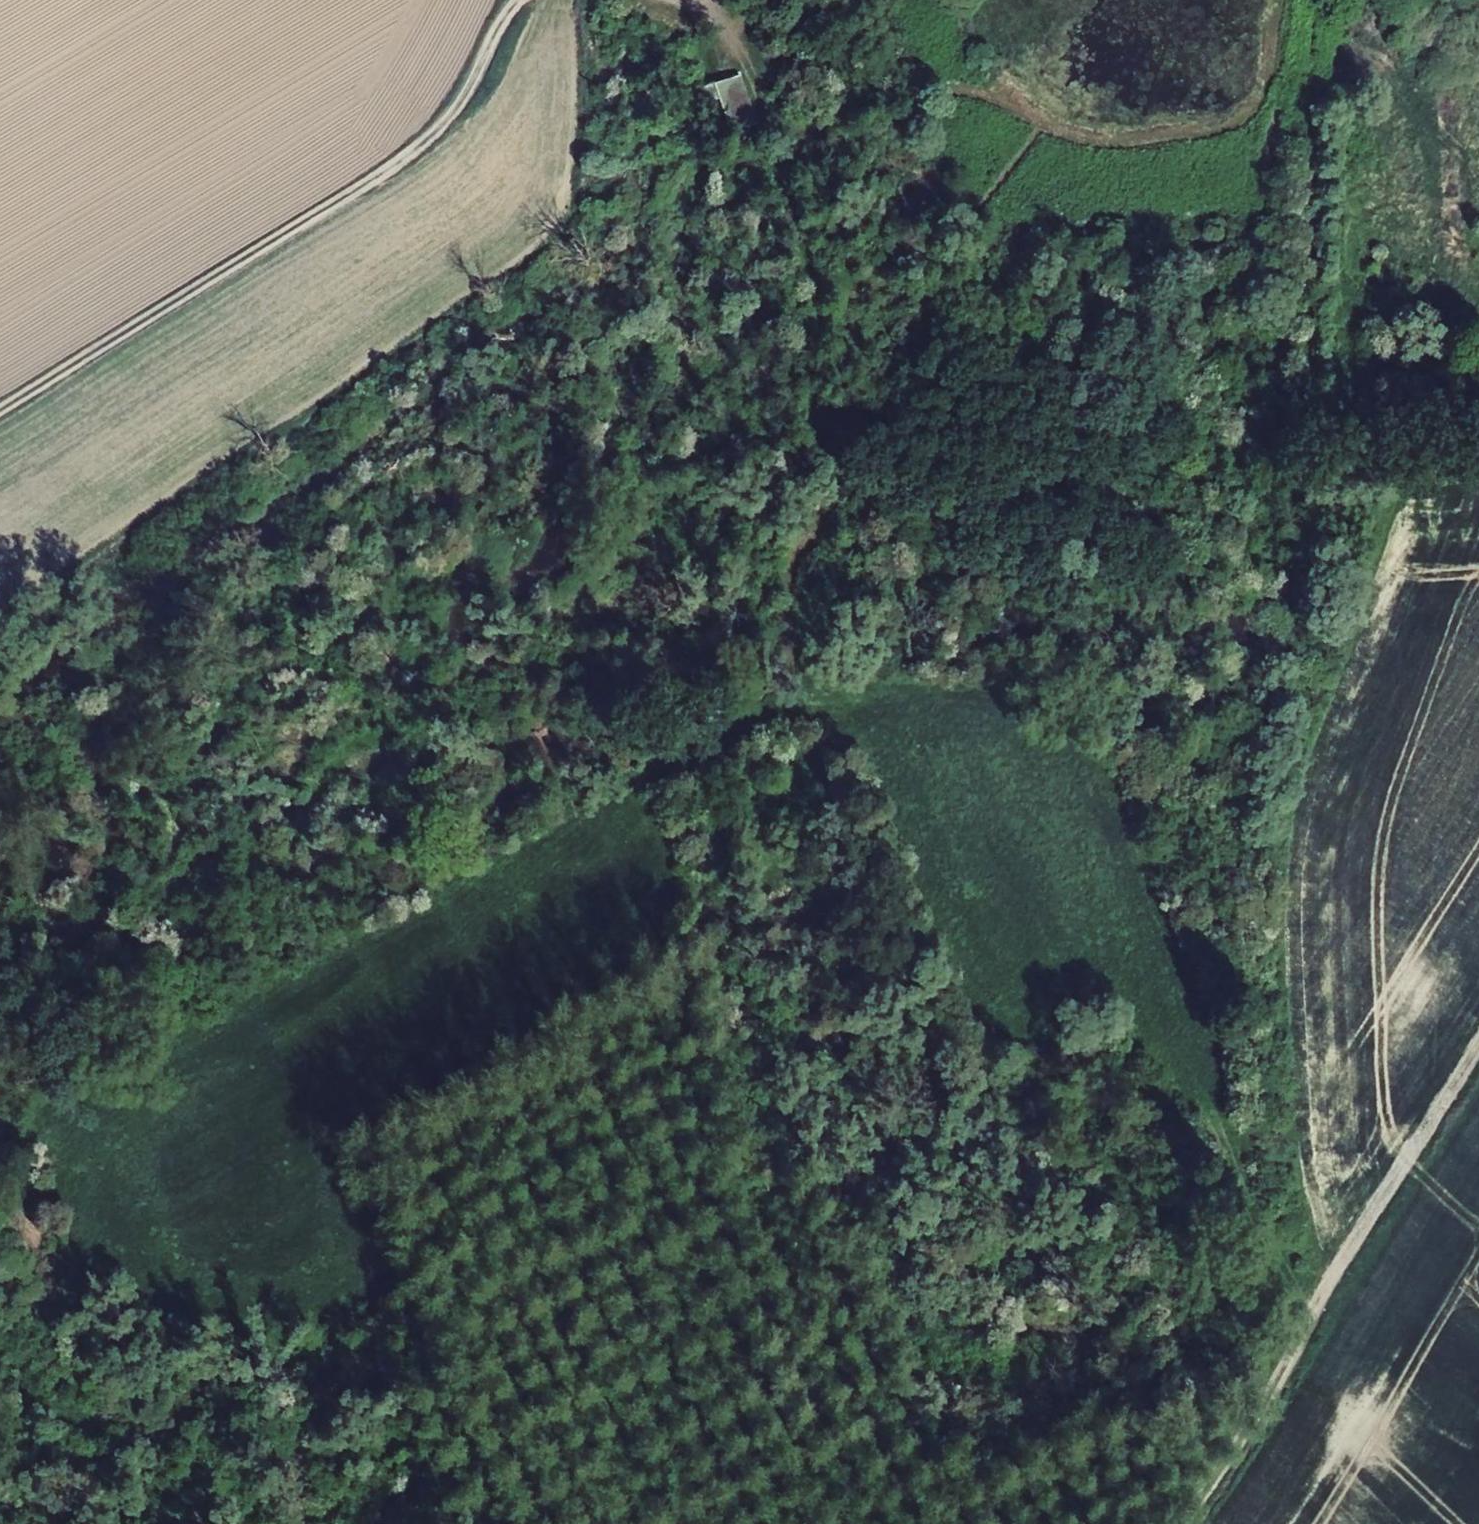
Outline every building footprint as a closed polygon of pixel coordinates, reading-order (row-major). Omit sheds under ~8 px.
[(741,72),(697,85),(712,136),(756,123),(741,72)]
